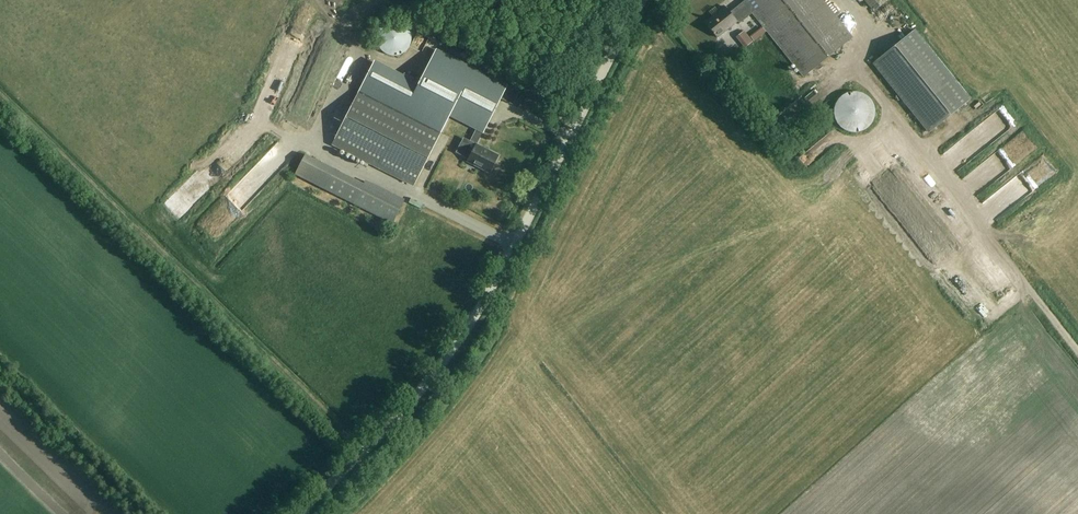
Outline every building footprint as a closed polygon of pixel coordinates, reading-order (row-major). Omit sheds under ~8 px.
[(852,37),(823,0),(741,0),(743,2),(730,13),(725,7),(705,22),(717,38),(737,22),(739,24),(752,13),(803,76),(852,37)] [(871,9),(881,0),(863,0),(871,9)] [(296,15),(304,19),(309,10),(301,6),(296,15)] [(411,41),(410,36),(409,32),(406,27),(402,24),(398,22),(392,22),(388,23),(383,26),(380,29),(378,34),(377,39),(378,44),(380,48),(383,52),(388,55),(393,56),(398,55),(402,53),(406,50),(409,46),(411,41)] [(595,33),(601,37),(604,32),(597,28),(595,33)] [(873,64),(928,132),(970,99),(915,30),(873,64)] [(413,185),(440,133),(449,114),(476,128),(470,141),(467,146),(461,142),(456,153),(468,159),(467,162),(490,173),(498,156),(476,145),(500,98),(505,88),(436,53),(421,84),(376,61),(359,93),(333,144),(413,185)] [(713,64),(721,65),(723,66),(724,56),(714,55),(713,64)] [(509,80),(506,86),(507,86),(519,92),(522,85),(509,80)] [(295,98),(309,104),(316,87),(303,81),(295,98)] [(865,95),(857,92),(848,93),(840,98),(835,106),(834,115),(837,123),(844,130),(852,133),(861,132),(869,127),(874,119),(875,110),(872,102),(865,95)] [(802,157),(813,162),(817,153),(807,148),(802,157)] [(401,199),(361,182),(361,183),(300,158),(291,180),(391,222),(401,199)] [(216,163),(211,174),(222,179),(227,168),(216,163)]
